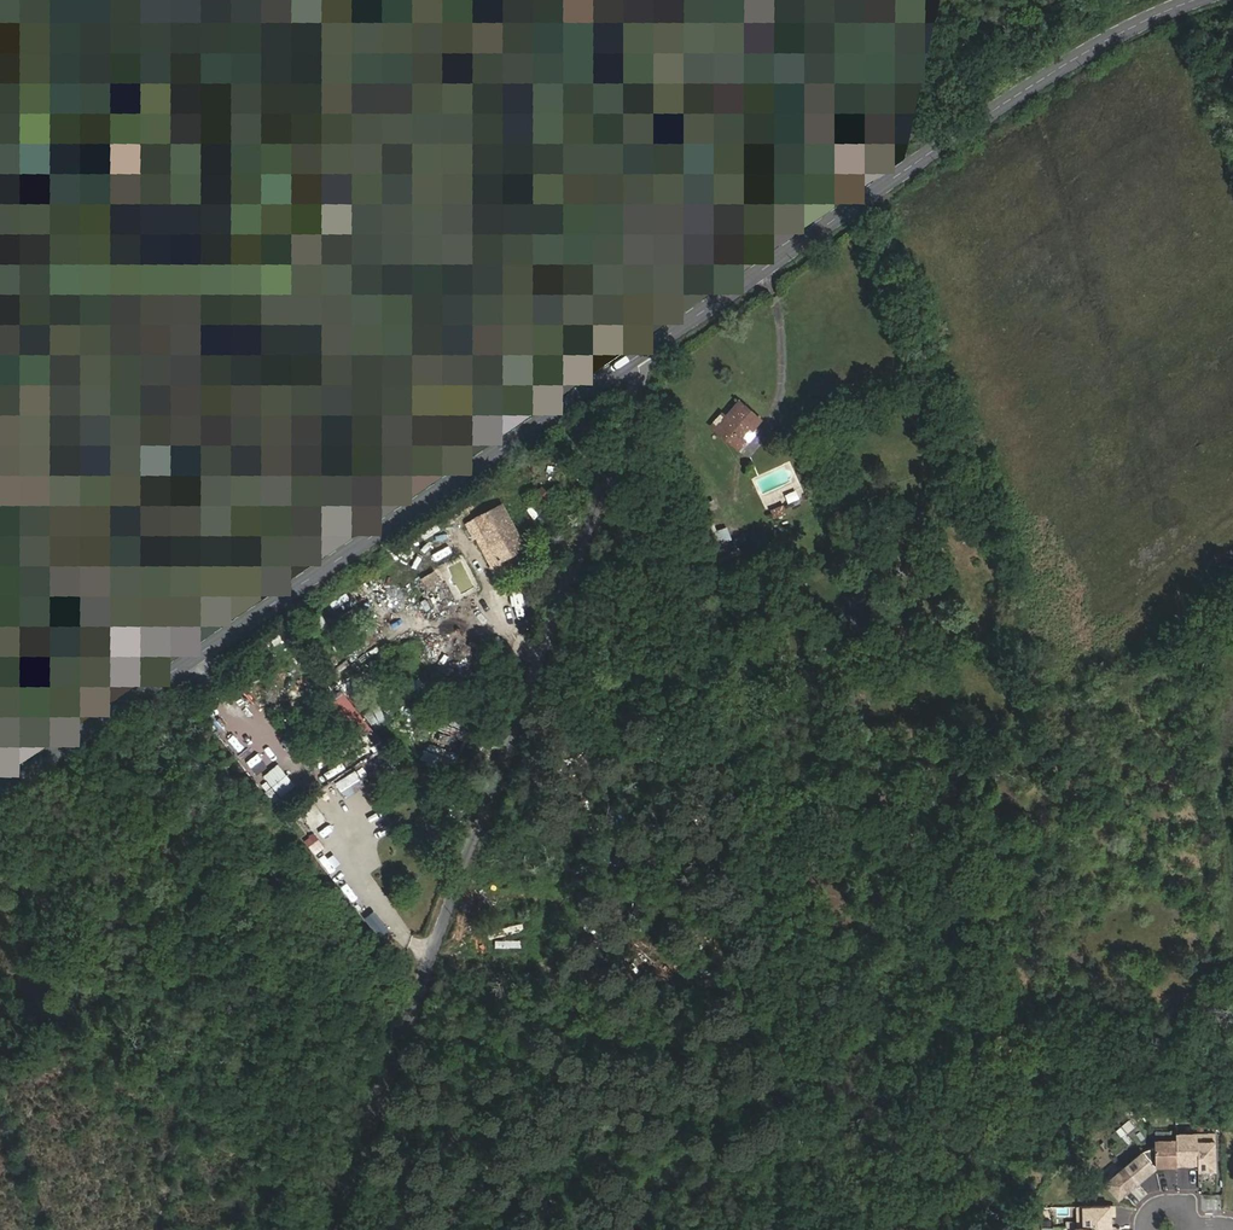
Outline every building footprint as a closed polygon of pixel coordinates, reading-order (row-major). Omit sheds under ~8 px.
[(951,335),(946,325),(930,332),(935,343),(951,335)] [(760,419),(740,402),(727,418),(716,430),(739,450),(753,433),(755,430),(753,428),(760,419)] [(797,490),(786,492),(787,501),(798,499),(797,490)] [(499,561),(526,548),(502,505),(476,519),(466,524),(474,538),(484,533),(499,561)] [(784,506),(772,511),(774,517),(786,513),(784,506)] [(714,522),(698,527),(701,536),(717,531),(714,522)] [(727,528),(701,537),(705,548),(730,540),(727,528)] [(421,579),(426,586),(438,578),(433,571),(421,579)] [(514,601),(507,621),(525,627),(532,608),(514,601)] [(410,738),(418,743),(456,685),(443,655),(433,660),(425,655),(414,660),(407,655),(412,665),(415,659),(421,672),(429,660),(441,668),(435,676),(426,680),(422,677),(415,680),(402,671),(402,670),(390,675),(400,699),(413,707),(404,722),(410,738)] [(421,761),(450,770),(456,752),(426,743),(421,761)] [(379,816),(366,826),(379,840),(391,830),(379,816)] [(371,846),(365,848),(370,861),(377,858),(371,846)] [(574,898),(573,884),(556,885),(556,898),(574,898)] [(1115,1129),(1120,1137),(1135,1129),(1131,1120),(1115,1129)] [(1197,1167),(1197,1136),(1197,1134),(1176,1135),(1176,1141),(1176,1165),(1188,1165),(1188,1167),(1197,1167)] [(1215,1135),(1197,1136),(1197,1167),(1198,1172),(1215,1171),(1215,1135)] [(1176,1165),(1176,1141),(1155,1141),(1155,1167),(1176,1167),(1176,1165)] [(1124,1167),(1137,1182),(1155,1167),(1142,1152),(1124,1167)] [(1137,1182),(1124,1167),(1104,1183),(1117,1199),(1137,1182)] [(1078,1227),(1110,1226),(1110,1215),(1114,1215),(1114,1206),(1078,1207),(1078,1227)] [(1070,1207),(1057,1207),(1057,1215),(1070,1216),(1070,1207)] [(1045,1229),(1052,1229),(1053,1221),(1042,1220),(1041,1229),(1045,1229)]
